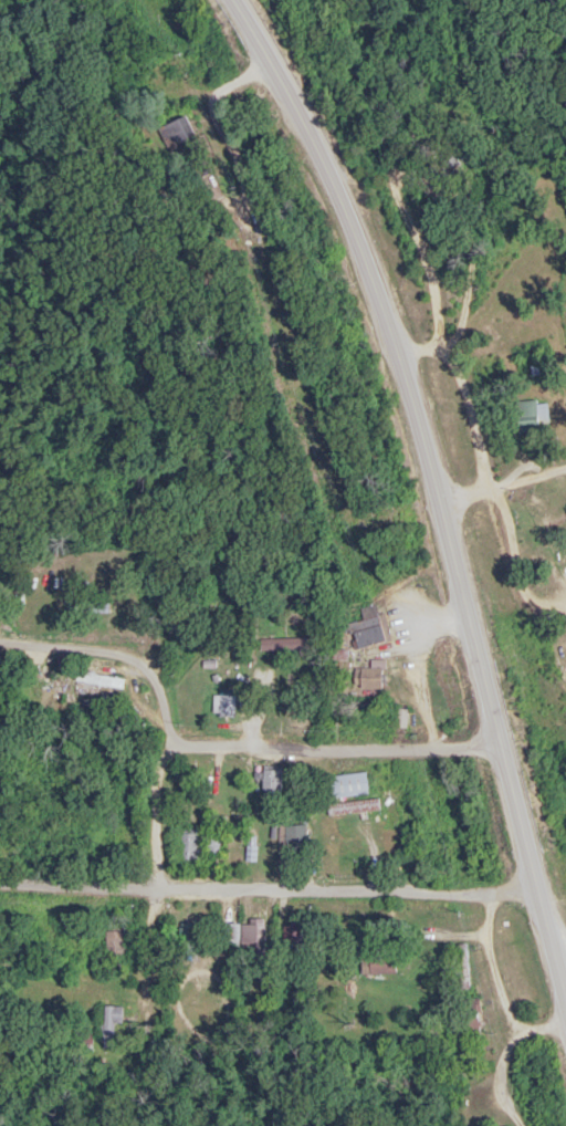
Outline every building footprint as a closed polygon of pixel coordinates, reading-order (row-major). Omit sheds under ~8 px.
[(177,148),(199,142),(192,119),(170,125),(177,148)] [(513,376),(539,376),(539,365),(513,365),(513,376)] [(390,640),(382,606),(365,610),(369,627),(357,630),(361,647),(390,640)] [(271,639),(271,649),(308,649),(308,639),(271,639)] [(358,668),(358,686),(389,686),(389,668),(358,668)] [(123,687),(125,678),(79,674),(78,683),(123,687)] [(214,693),(214,715),(238,715),(238,693),(214,693)] [(412,727),(412,708),(400,708),(400,727),(412,727)] [(284,770),(263,770),(263,795),(284,795),(284,770)] [(370,772),(327,777),(330,799),(373,794),(370,772)] [(383,811),(382,799),(330,803),(331,816),(383,811)] [(181,865),(201,865),(201,828),(181,828),(181,865)] [(208,852),(222,852),(222,837),(208,837),(208,852)] [(242,921),(242,947),(267,947),(267,921),(242,921)] [(196,927),(182,927),(182,947),(195,947),(196,927)] [(106,931),(106,954),(127,954),(127,931),(106,931)] [(398,974),(398,955),(364,955),(364,974),(398,974)] [(120,1006),(101,1006),(101,1048),(120,1048),(120,1006)]
